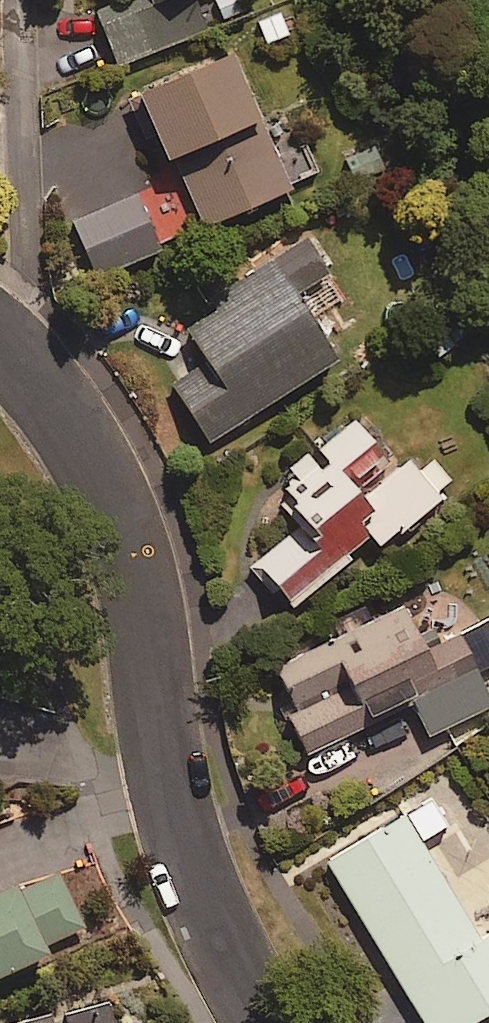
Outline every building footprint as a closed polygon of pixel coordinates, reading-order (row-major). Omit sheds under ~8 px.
[(88,18),(108,67),(203,30),(191,0),(133,0),(88,18)] [(283,187),(220,44),(128,85),(166,169),(136,182),(162,240),(283,187)] [(156,249),(132,194),(69,221),(93,276),(156,249)] [(325,271),(301,235),(175,318),(204,362),(164,387),(202,444),(333,357),(291,294),(325,271)] [(391,468),(343,412),(275,471),(293,492),(278,504),(297,526),(253,563),(288,604),(369,535),(377,544),(434,495),(402,458),(391,468)] [(396,604),(260,674),(301,756),(409,701),(426,735),(488,703),(453,632),(419,649),(396,604)] [(426,795),(322,859),(423,1022),(464,1022),(488,1008),(488,929),(476,937),(416,841),(444,824),(426,795)] [(90,930),(60,866),(0,894),(0,971),(90,930)] [(118,996),(0,1022),(124,1022),(118,996)]
